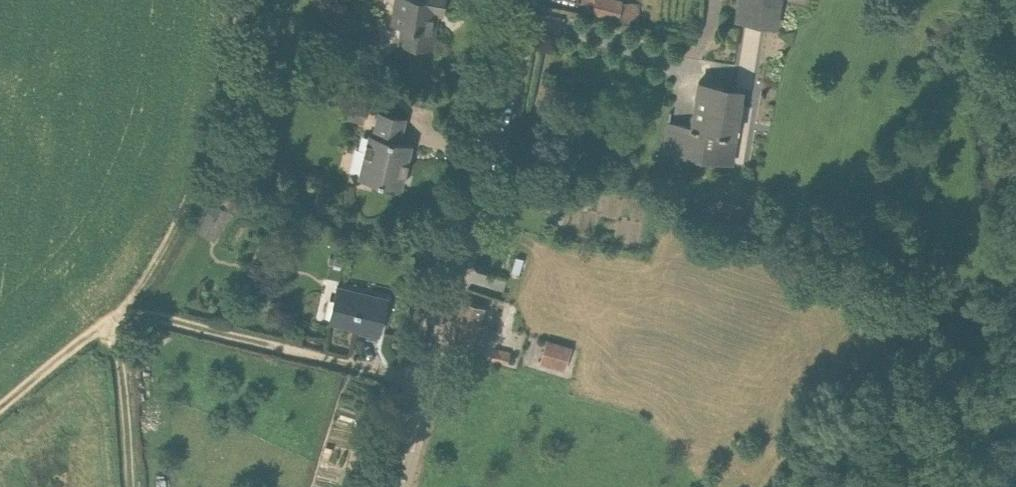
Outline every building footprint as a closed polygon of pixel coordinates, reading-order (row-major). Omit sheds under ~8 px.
[(407,45),(430,49),(436,12),(444,13),(446,0),(397,0),(394,24),(409,27),(407,45)] [(593,14),(619,18),(639,20),(641,3),(622,0),(595,0),(593,14)] [(736,19),(776,26),(780,0),(740,0),(736,19)] [(744,23),(740,84),(748,84),(747,101),(758,102),(764,24),(744,23)] [(720,93),(721,85),(699,81),(691,126),(668,122),(663,151),(732,163),(736,142),(732,134),(738,96),(720,93)] [(347,119),(364,123),(368,104),(351,101),(347,119)] [(369,133),(358,176),(401,187),(412,143),(400,141),(406,117),(379,111),(373,134),(369,133)] [(195,229),(210,237),(225,208),(210,199),(195,229)] [(379,333),(387,298),(366,293),(366,292),(337,286),(329,320),(359,327),(359,328),(379,333)] [(477,323),(482,305),(465,300),(452,342),(478,350),(486,326),(477,323)] [(564,368),(570,348),(546,341),(541,361),(564,368)] [(510,350),(495,346),(492,360),(507,363),(510,350)]
